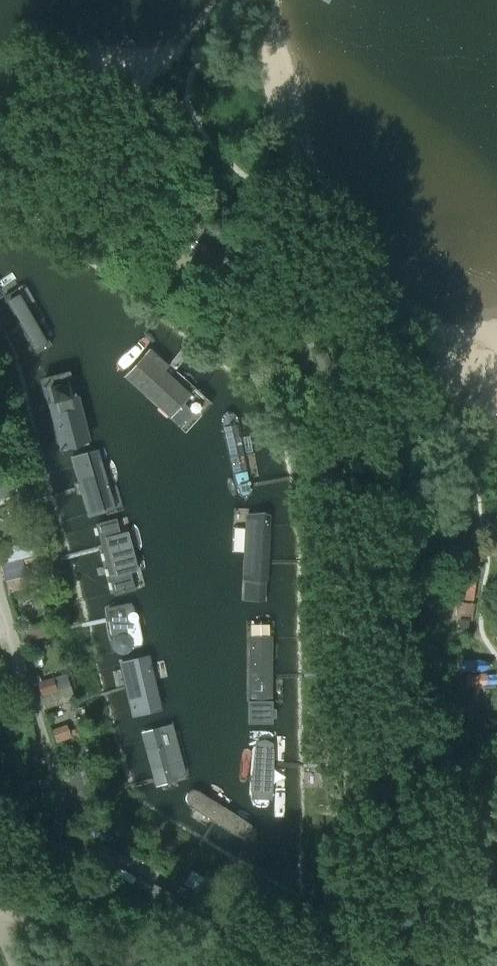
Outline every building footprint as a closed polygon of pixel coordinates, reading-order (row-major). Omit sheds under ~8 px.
[(22,370),(78,353),(69,329),(60,310),(46,287),(32,268),(19,255),(0,272),(0,324),(9,338),(16,355),(22,370)] [(184,447),(242,382),(159,321),(107,378),(184,447)] [(335,374),(326,350),(314,354),(323,378),(335,374)] [(78,353),(22,370),(27,383),(33,408),(39,439),(46,458),(47,462),(108,447),(95,401),(78,353)] [(184,447),(229,507),(293,503),(291,450),(289,434),(283,419),(273,407),(248,386),(242,382),(184,447)] [(108,447),(47,462),(64,527),(124,509),(118,485),(108,447)] [(233,605),(296,602),(295,589),(294,504),(293,503),(229,507),(232,584),(233,605)] [(146,591),(124,509),(64,527),(82,593),(86,609),(146,591)] [(23,576),(5,580),(8,591),(26,586),(23,576)] [(86,609),(99,664),(161,646),(146,591),(86,609)] [(469,626),(469,620),(472,620),(476,603),(459,601),(457,618),(460,618),(459,625),(461,628),(466,629),(469,626)] [(299,712),(296,602),(233,605),(235,644),(238,719),(239,725),(299,722),(299,712)] [(20,629),(24,641),(47,634),(43,621),(20,629)] [(118,731),(180,713),(171,681),(161,646),(99,664),(105,687),(118,731)] [(349,661),(350,679),(356,678),(360,678),(359,661),(355,661),(349,661)] [(67,672),(62,674),(53,677),(57,689),(71,685),(67,672)] [(40,695),(57,689),(53,677),(36,683),(40,695)] [(144,805),(150,809),(200,779),(195,759),(180,713),(118,731),(122,741),(133,783),(139,799),(144,805)] [(299,782),(299,722),(239,725),(240,756),(241,804),(302,894),(301,855),(299,782)] [(70,731),(67,725),(53,731),(58,744),(82,734),(80,728),(70,731)] [(70,792),(84,788),(78,770),(65,774),(70,792)] [(302,894),(241,804),(200,779),(150,809),(155,812),(302,894)] [(155,884),(148,896),(169,908),(174,899),(176,895),(155,884)]
